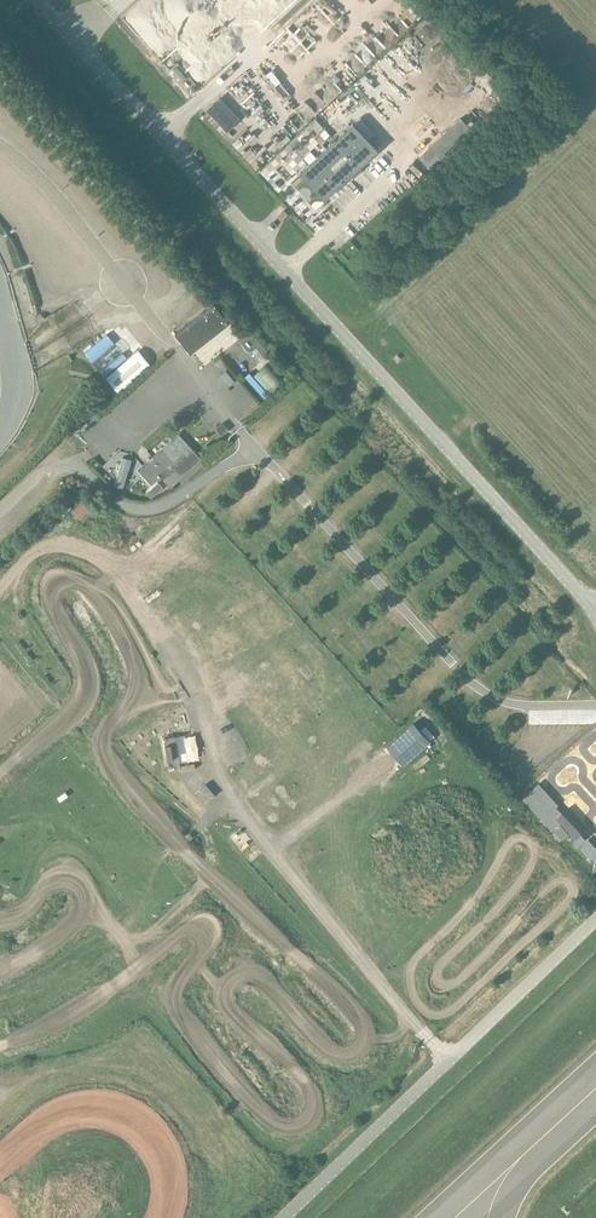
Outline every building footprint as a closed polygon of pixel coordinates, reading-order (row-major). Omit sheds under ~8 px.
[(214,104),(208,110),(228,132),(234,126),(214,104)] [(299,174),(324,201),(378,152),(353,124),(299,174)] [(175,334),(191,354),(230,323),(214,303),(175,334)] [(139,351),(106,379),(118,394),(151,366),(139,351)] [(254,376),(270,394),(284,382),(268,364),(254,376)] [(216,430),(222,437),(228,432),(222,425),(216,430)] [(146,462),(170,488),(201,460),(178,434),(146,462)] [(132,461),(122,457),(114,486),(124,489),(132,461)] [(163,489),(159,483),(147,494),(151,499),(163,489)] [(100,509),(86,496),(71,512),(85,525),(100,509)] [(176,737),(164,739),(169,768),(180,766),(176,737)] [(557,817),(577,839),(581,835),(561,813),(557,817)]
